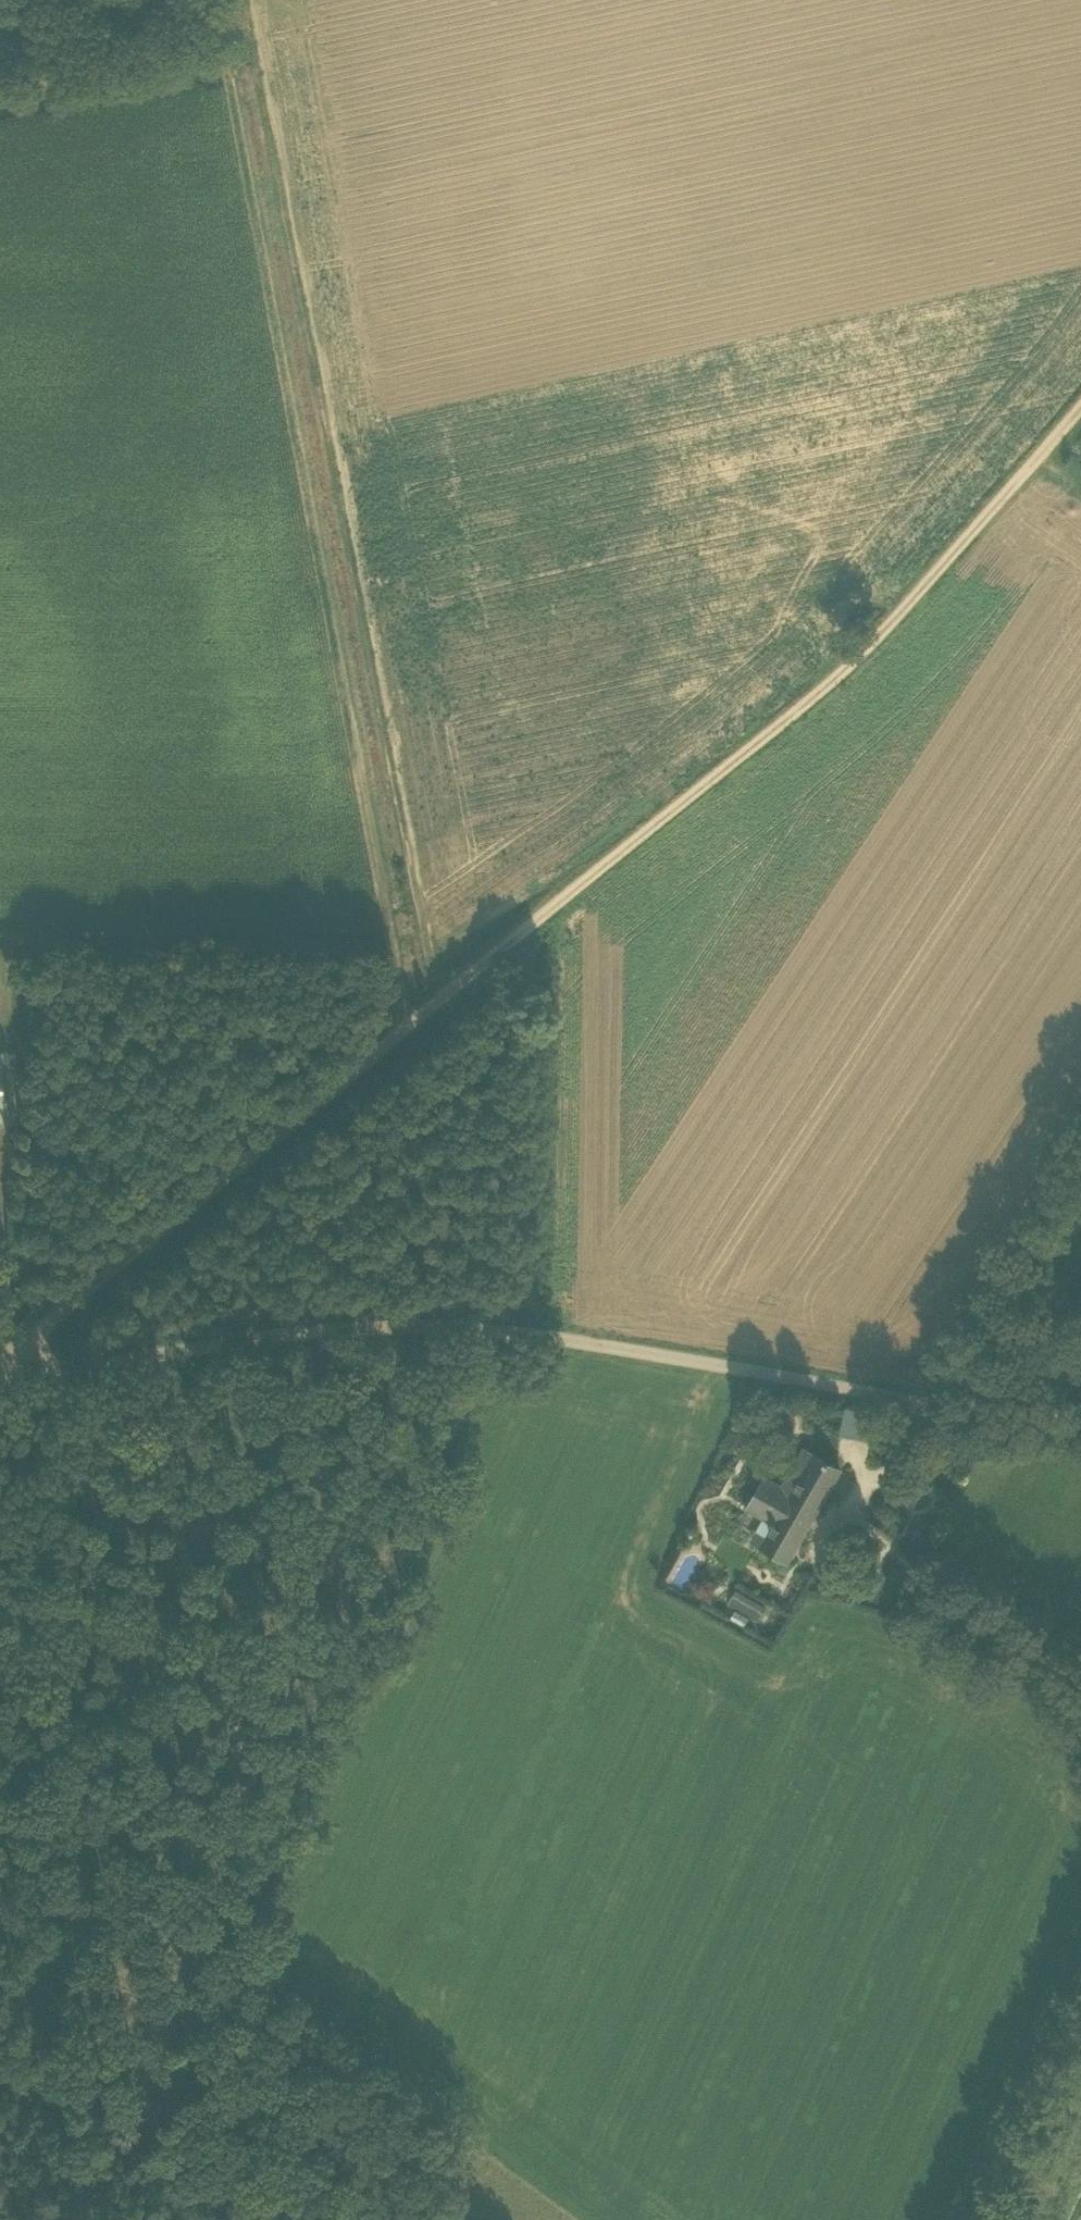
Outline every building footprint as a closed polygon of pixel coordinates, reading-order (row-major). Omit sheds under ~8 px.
[(859,615),(855,623),(864,628),(865,630),(870,620),(869,621),(859,615)] [(844,1407),(843,1434),(875,1435),(876,1408),(844,1407)] [(775,1522),(762,1545),(788,1560),(841,1469),(805,1448),(783,1487),(766,1477),(749,1507),(775,1522)] [(730,1605),(759,1620),(767,1605),(738,1589),(730,1605)]
